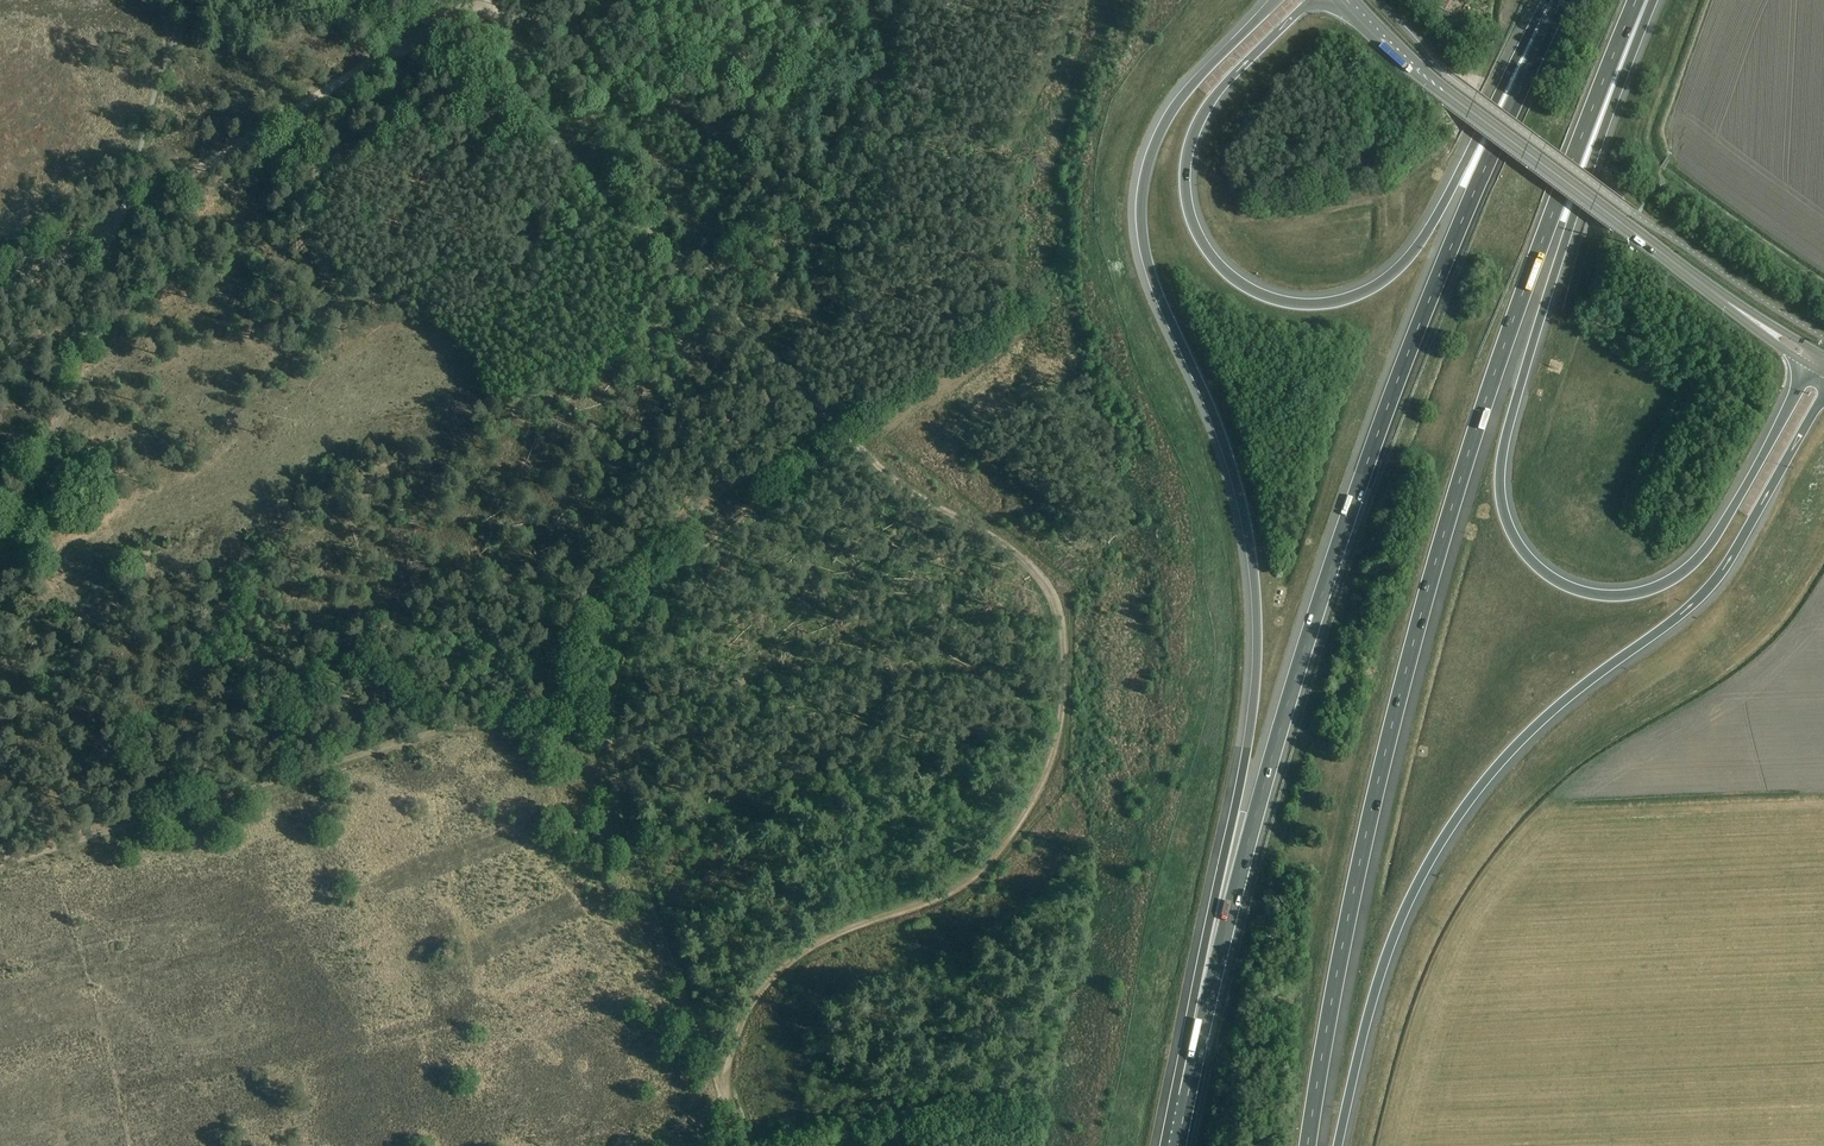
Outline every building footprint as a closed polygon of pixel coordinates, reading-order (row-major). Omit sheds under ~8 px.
[(208,142),(211,154),(223,152),(221,139),(208,142)] [(582,154),(577,158),(585,166),(589,161),(582,154)]
